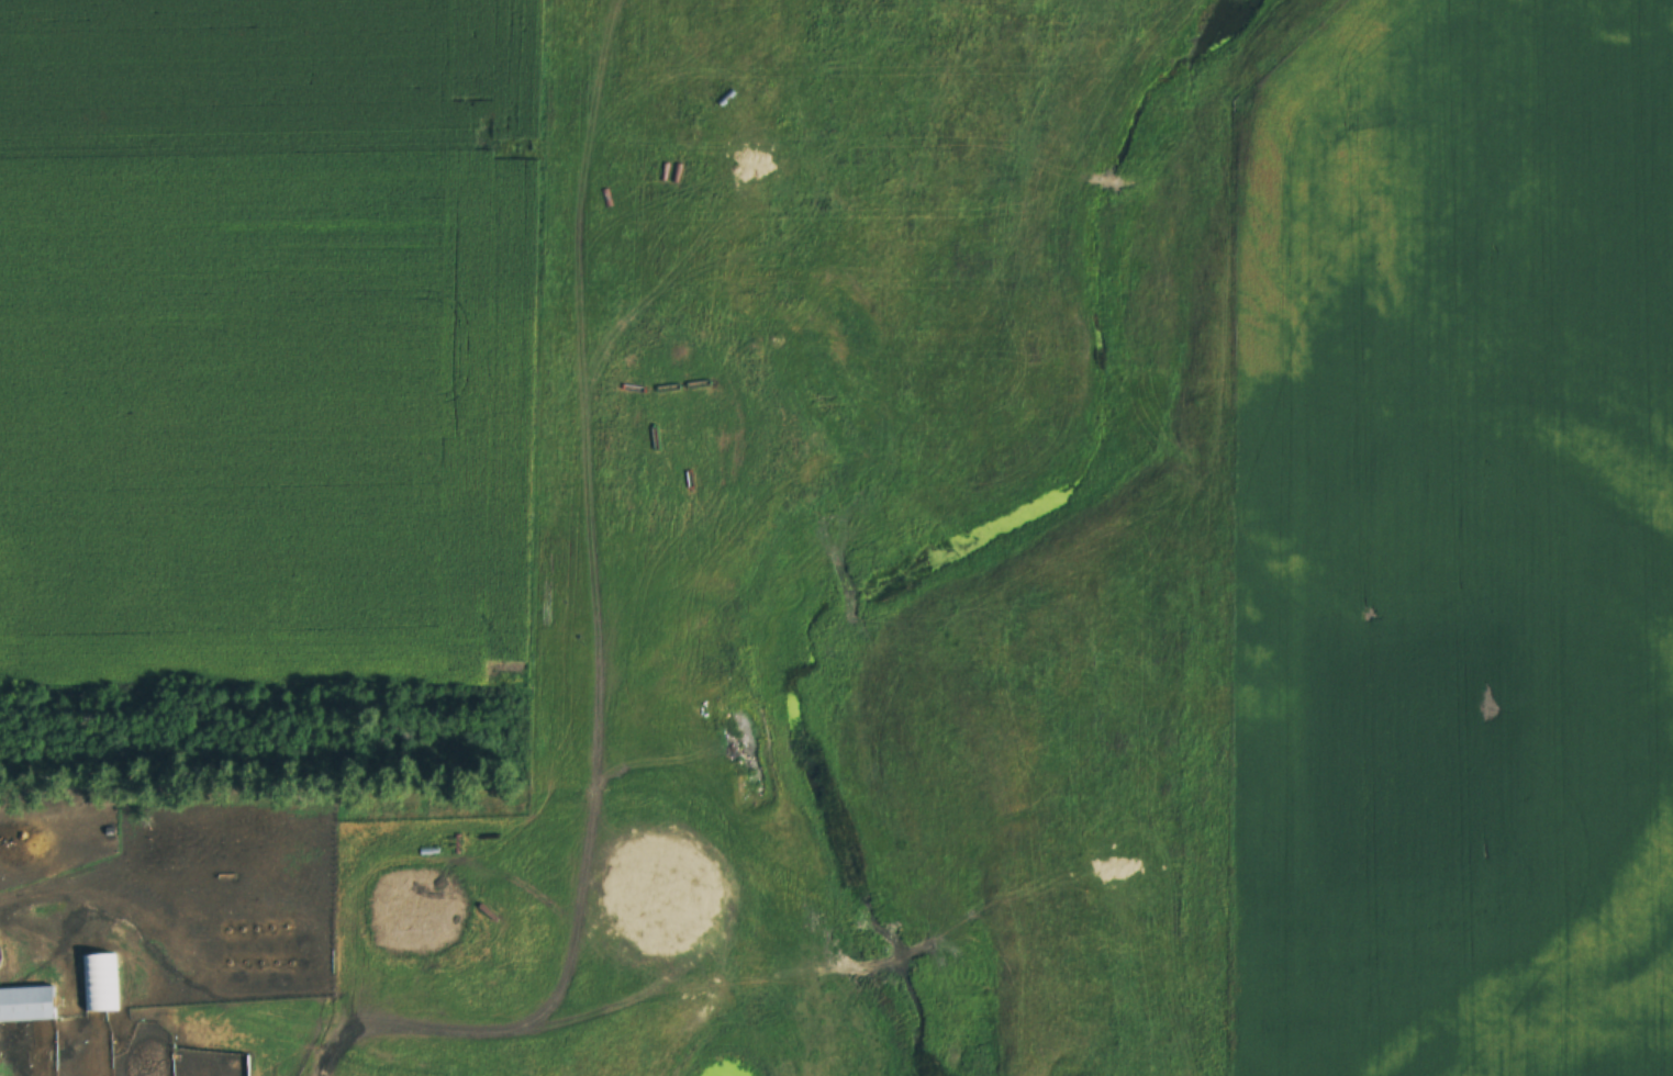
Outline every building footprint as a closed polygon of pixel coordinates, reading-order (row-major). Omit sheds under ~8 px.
[(119,1011),(118,954),(84,955),(85,1012),(119,1011)] [(59,1021),(59,989),(0,990),(0,1023),(59,1021)]
